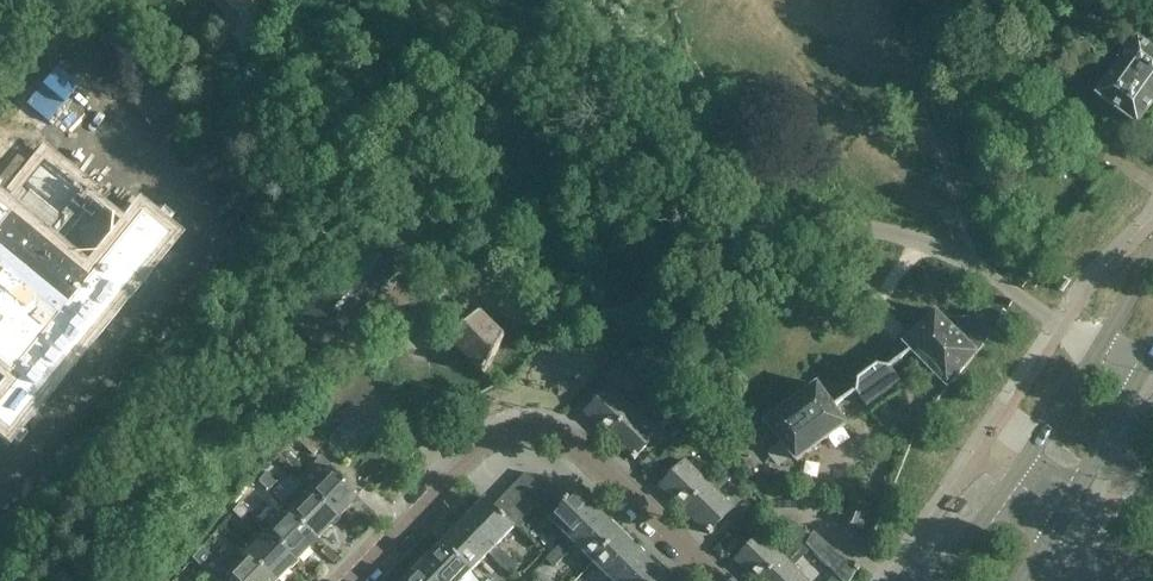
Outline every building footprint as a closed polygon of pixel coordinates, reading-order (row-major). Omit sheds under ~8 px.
[(240,15),(255,0),(225,0),(240,15)] [(1139,124),(1152,106),(1152,23),(1151,22),(1098,93),(1139,124)] [(13,383),(0,399),(0,433),(2,435),(164,237),(137,214),(120,236),(73,198),(80,190),(43,160),(21,186),(28,191),(6,216),(0,211),(0,372),(13,383)] [(400,250),(439,206),(423,191),(383,235),(400,250)] [(1036,246),(1032,243),(1026,250),(1030,254),(1036,246)] [(371,245),(311,308),(339,335),(399,272),(371,245)] [(904,343),(912,351),(948,388),(980,353),(979,351),(1001,319),(990,307),(985,311),(980,313),(970,317),(963,318),(950,317),(944,315),(939,313),(937,310),(904,343)] [(505,336),(481,312),(451,342),(486,375),(505,336)] [(856,391),(857,393),(867,407),(901,383),(891,369),(889,367),(877,366),(858,380),(856,391)] [(818,383),(793,401),(822,444),(847,425),(835,408),(834,407),(835,406),(818,383)] [(612,387),(587,412),(611,437),(637,411),(643,418),(651,410),(647,406),(650,402),(646,398),(635,409),(612,387)] [(654,390),(646,398),(650,402),(647,406),(651,410),(662,399),(654,390)] [(793,401),(765,422),(797,462),(822,444),(793,401)] [(637,411),(611,437),(636,461),(640,456),(639,455),(660,434),(643,418),(637,411)] [(327,442),(305,423),(304,422),(293,434),(314,455),(327,442)] [(323,456),(300,480),(304,483),(339,518),(361,496),(346,482),(348,480),(323,456)] [(686,510),(711,485),(718,492),(726,485),(721,480),(724,477),(720,473),(709,483),(687,461),(662,486),(686,510)] [(727,466),(720,473),(724,477),(721,480),(726,485),(736,474),(727,466)] [(267,473),(259,481),(269,491),(277,482),(267,473)] [(519,482),(541,503),(549,494),(527,473),(519,482)] [(259,481),(253,489),(262,498),(269,491),(259,481)] [(541,503),(519,482),(510,490),(532,511),(537,507),(541,503)] [(304,483),(283,505),(290,511),(319,539),(339,518),(304,483)] [(711,485),(686,510),(711,535),(715,530),(714,530),(735,509),(718,492),(711,485)] [(510,490),(502,499),(524,520),(532,511),(510,490)] [(579,491),(563,508),(550,520),(568,538),(572,541),(601,512),(579,491)] [(563,508),(549,494),(541,503),(537,507),(550,520),(563,508)] [(486,500),(465,521),(494,550),(490,554),(501,565),(509,556),(498,546),(524,520),(502,499),(494,507),(486,500)] [(862,530),(870,509),(852,501),(844,522),(862,530)] [(250,513),(240,504),(232,511),(242,521),(250,513)] [(290,511),(270,533),(298,560),(319,539),(290,511)] [(601,512),(572,541),(568,538),(557,548),(565,556),(576,545),(593,562),(622,533),(601,512)] [(465,521),(444,543),(473,571),(490,554),(494,550),(465,521)] [(249,554),(277,580),(278,580),(298,560),(270,533),(249,554)] [(611,579),(612,580),(617,580),(644,554),(622,533),(593,562),(611,579)] [(757,580),(765,580),(786,560),(794,567),(801,560),(796,556),(799,553),(794,548),(784,558),(762,536),(737,561),(757,580)] [(817,536),(807,545),(811,550),(840,580),(847,580),(853,574),(817,536)] [(802,540),(794,548),(799,553),(796,556),(801,560),(811,550),(807,545),(802,540)] [(423,564),(440,580),(464,580),(473,571),(444,543),(423,564)] [(193,559),(216,580),(277,580),(249,554),(230,574),(203,548),(193,559)] [(565,556),(557,548),(546,559),(554,567),(565,556)] [(644,554),(617,580),(659,580),(665,575),(644,554)] [(520,567),(509,556),(501,565),(512,575),(520,567)] [(765,580),(807,580),(794,567),(786,560),(765,580)] [(423,564),(406,580),(440,580),(423,564)]
